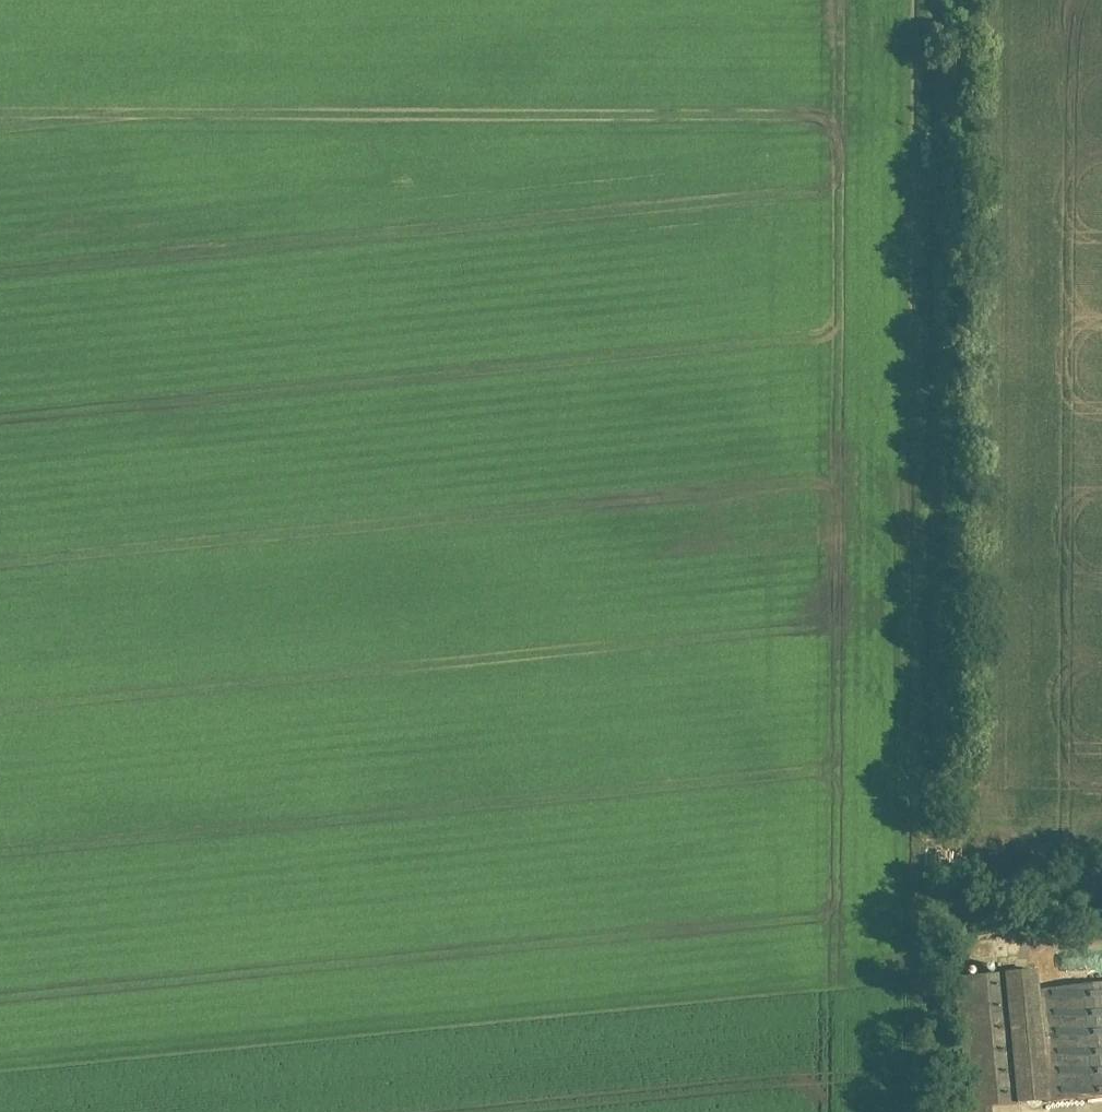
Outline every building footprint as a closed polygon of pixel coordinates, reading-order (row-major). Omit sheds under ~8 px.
[(1034,1100),(1022,971),(985,975),(997,1103),(1034,1100)] [(1101,1096),(1101,987),(1034,993),(1043,1102),(1101,1096)]
